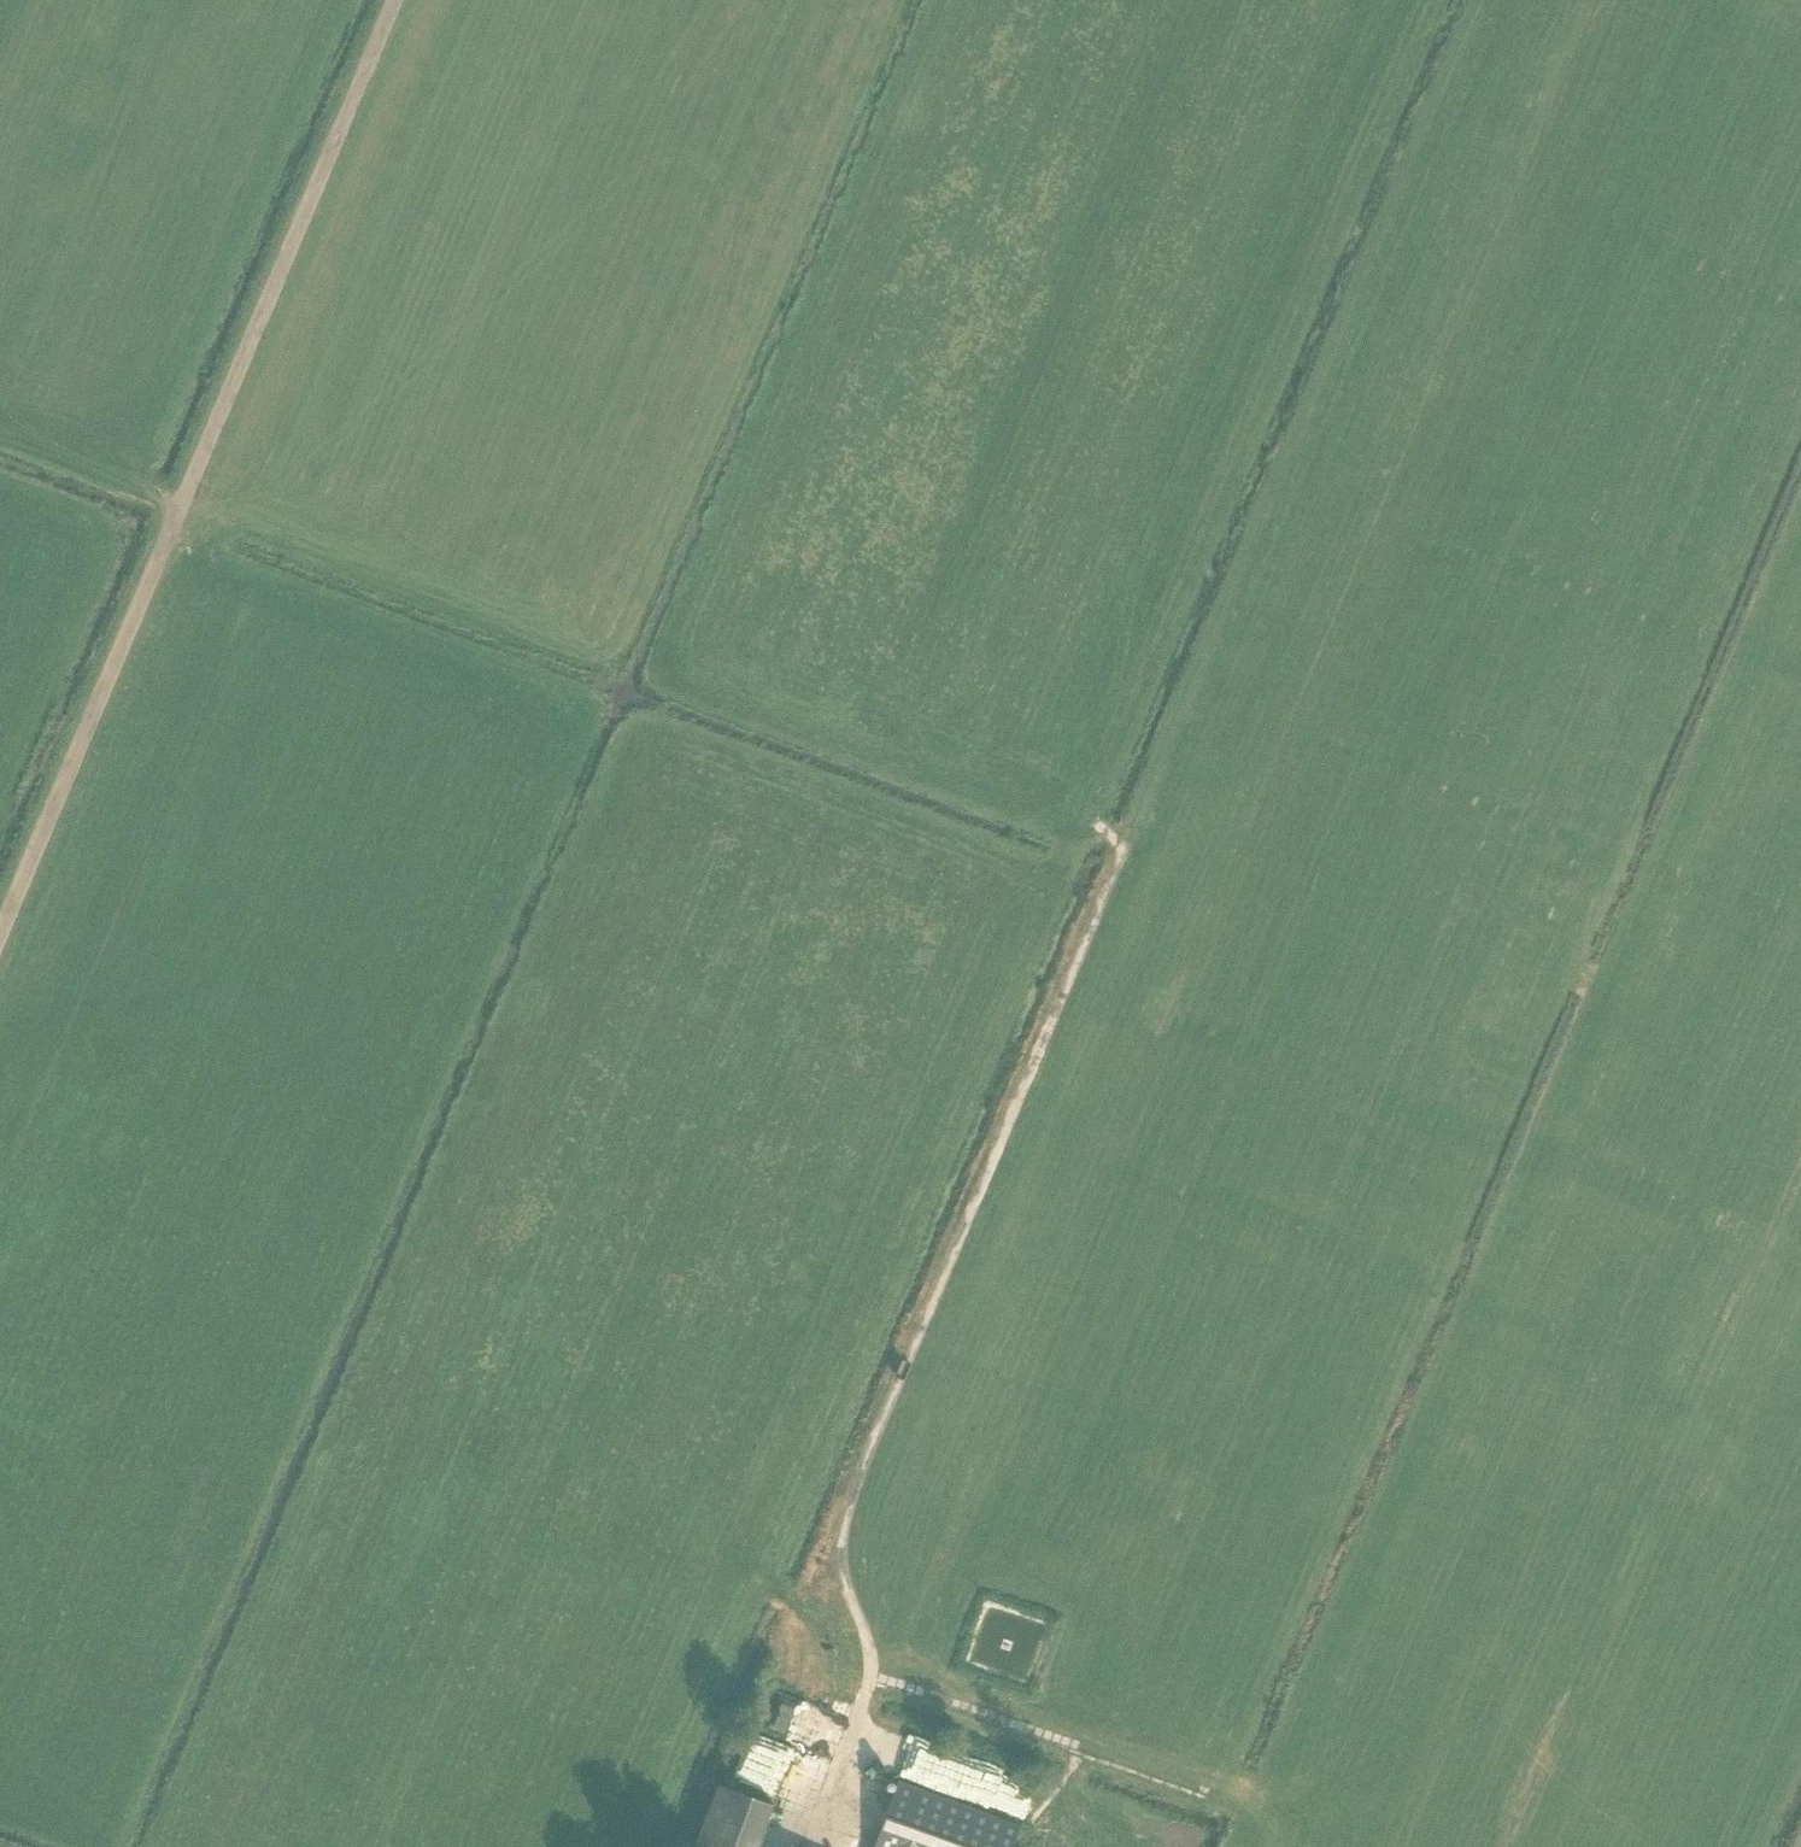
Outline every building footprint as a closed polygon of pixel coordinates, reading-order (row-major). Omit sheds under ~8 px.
[(916,1756),(906,1729),(859,1746),(869,1772),(916,1756)] [(692,1838),(724,1846),(750,1846),(766,1789),(710,1774),(692,1838)] [(1020,1825),(899,1781),(875,1846),(1012,1846),(1020,1825)]
